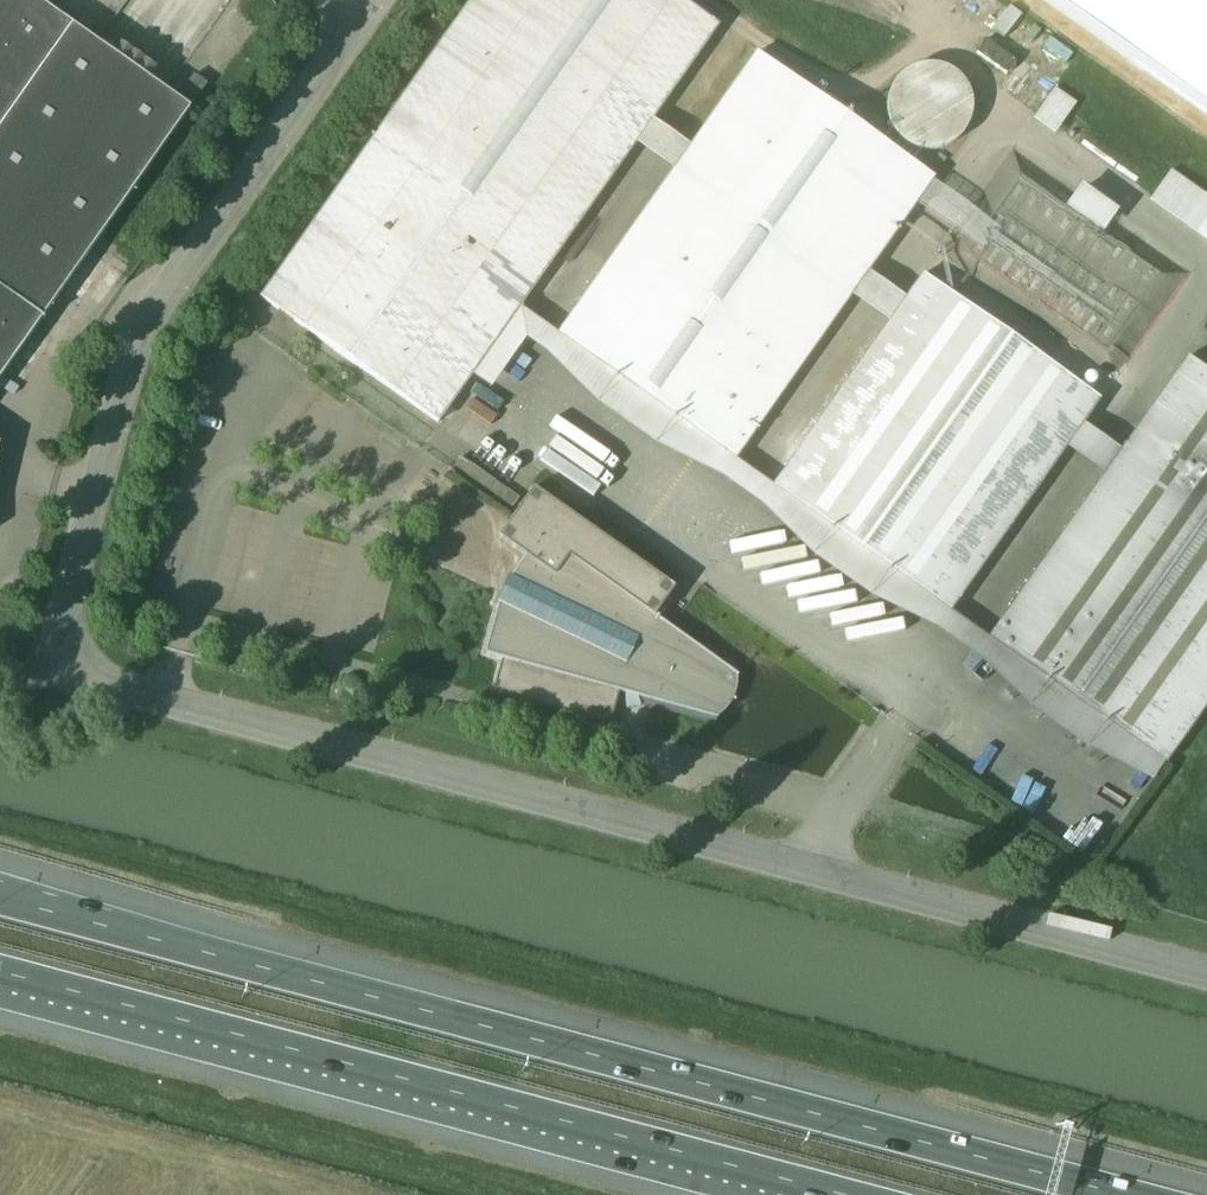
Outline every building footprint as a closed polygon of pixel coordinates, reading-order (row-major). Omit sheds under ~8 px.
[(190,108),(37,0),(0,0),(0,378),(190,108)] [(262,297),(438,422),(718,25),(683,0),(472,0),(262,297)] [(1206,116),(1206,0),(1043,0),(1206,116)] [(178,72),(200,25),(182,17),(160,63),(178,72)] [(1004,72),(1014,58),(982,37),(973,52),(1004,72)] [(559,333),(735,458),(867,271),(933,177),(757,52),(559,333)] [(901,75),(899,77),(897,79),(895,81),(893,86),(891,90),(889,95),(888,98),(887,103),(887,107),(887,110),(888,114),(888,117),(889,119),(890,123),(892,127),(895,131),(897,133),(898,135),(902,138),(905,141),(908,143),(910,144),(914,146),(916,147),(919,148),(922,148),(925,149),(929,149),(933,149),(938,148),(943,147),(948,145),(953,142),(956,140),(959,137),(961,136),(964,132),(966,128),(969,124),(970,120),(971,118),(971,115),(972,111),(972,108),(972,106),(972,103),(972,101),(971,98),(970,94),(969,90),(968,87),(966,84),(964,82),(962,79),(960,76),(956,73),(954,71),(951,70),(949,68),(946,67),(943,66),(937,65),(934,64),(931,64),(927,64),(923,64),(920,65),(915,66),(910,69),(906,71),(904,73),(901,75)] [(1055,89),(1038,114),(1059,129),(1076,104),(1055,89)] [(1184,273),(1021,159),(954,254),(1118,368),(1184,273)] [(1154,196),(1206,234),(1206,196),(1171,171),(1154,196)] [(774,486),(951,610),(1100,399),(923,274),(774,486)] [(990,638),(1166,763),(1206,704),(1206,370),(1188,357),(990,638)] [(522,447),(554,471),(573,446),(541,422),(522,447)] [(499,537),(525,556),(510,577),(507,576),(494,603),(498,604),(484,655),(502,660),(493,692),(610,724),(619,692),(626,693),(627,709),(641,706),(640,697),(718,719),(739,675),(655,616),(675,588),(533,488),(499,537)]
